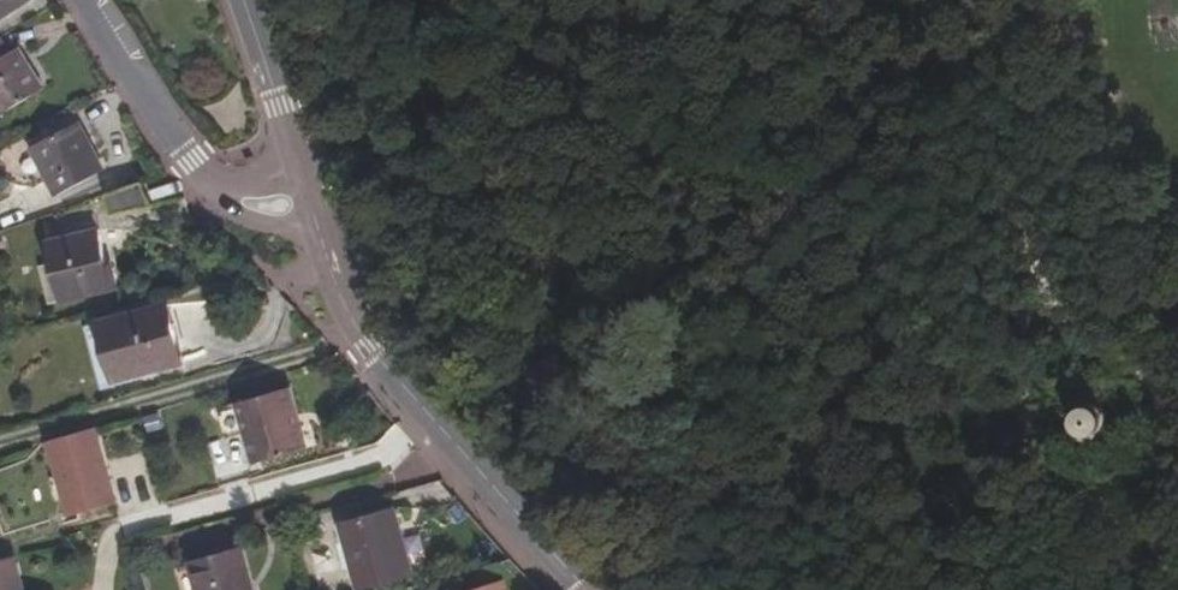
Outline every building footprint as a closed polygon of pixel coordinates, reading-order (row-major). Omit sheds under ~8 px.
[(28,0),(0,0),(0,18),(28,0)] [(12,52),(2,37),(0,38),(0,113),(1,115),(44,87),(20,48),(12,52)] [(0,151),(0,162),(11,181),(34,186),(49,178),(57,194),(104,170),(80,122),(33,146),(27,136),(0,151)] [(114,212),(152,204),(142,182),(108,194),(114,212)] [(47,240),(53,264),(64,301),(118,288),(113,268),(108,268),(98,229),(47,240)] [(50,305),(64,301),(53,264),(40,267),(50,305)] [(99,320),(115,381),(185,363),(167,302),(99,320)] [(290,387),(237,402),(254,462),(307,447),(290,387)] [(1094,401),(1089,402),(1088,402),(1083,405),(1080,410),(1079,415),(1079,421),(1081,426),(1085,429),(1091,431),(1097,432),(1102,430),(1106,426),(1109,421),(1109,415),(1108,410),(1105,405),(1100,402),(1094,401)] [(46,441),(68,520),(120,506),(98,427),(46,441)] [(395,509),(341,524),(360,589),(414,574),(395,509)] [(191,562),(199,589),(254,589),(242,547),(191,562)] [(0,563),(0,589),(25,589),(16,559),(0,563)]
